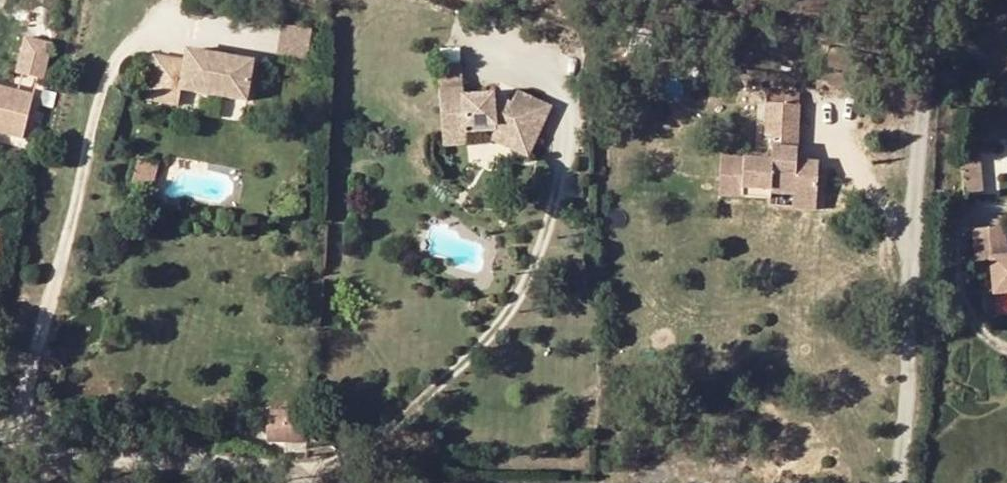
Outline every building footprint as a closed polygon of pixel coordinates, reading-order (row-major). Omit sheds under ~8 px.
[(285,22),(282,53),(313,56),(316,25),(285,22)] [(18,70),(40,76),(49,44),(27,37),(18,70)] [(189,84),(187,94),(251,105),(258,61),(193,52),(192,61),(161,57),(153,104),(171,107),(176,81),(189,84)] [(434,73),(436,92),(460,90),(458,70),(434,73)] [(171,107),(185,109),(187,94),(189,84),(176,81),(171,107)] [(23,140),(32,96),(0,88),(0,135),(23,140)] [(515,154),(527,160),(552,110),(518,93),(510,105),(506,116),(493,110),(494,98),(492,97),(460,99),(460,90),(436,92),(440,140),(466,139),(496,138),(518,147),(515,154)] [(762,103),(797,104),(797,94),(763,93),(762,103)] [(506,116),(510,105),(494,98),(493,110),(506,116)] [(794,202),(814,203),(816,167),(794,165),(797,104),(762,103),(762,142),(767,143),(767,164),(718,163),(717,199),(739,200),(739,192),(768,194),(768,197),(794,198),(794,202)] [(515,154),(518,147),(496,138),(494,144),(515,154)] [(466,139),(440,140),(442,149),(466,146),(466,139)] [(972,175),(990,175),(989,158),(971,158),(972,175)] [(992,200),(990,175),(972,175),(974,200),(992,200)] [(768,211),(814,214),(814,203),(794,202),(794,198),(768,197),(768,194),(739,192),(739,200),(767,203),(768,211)] [(984,233),(987,261),(1004,260),(1006,294),(1006,231),(984,233)] [(282,454),(304,454),(305,441),(307,422),(264,422),(264,447),(282,446),(282,454)] [(331,423),(307,422),(305,441),(330,442),(331,423)]
